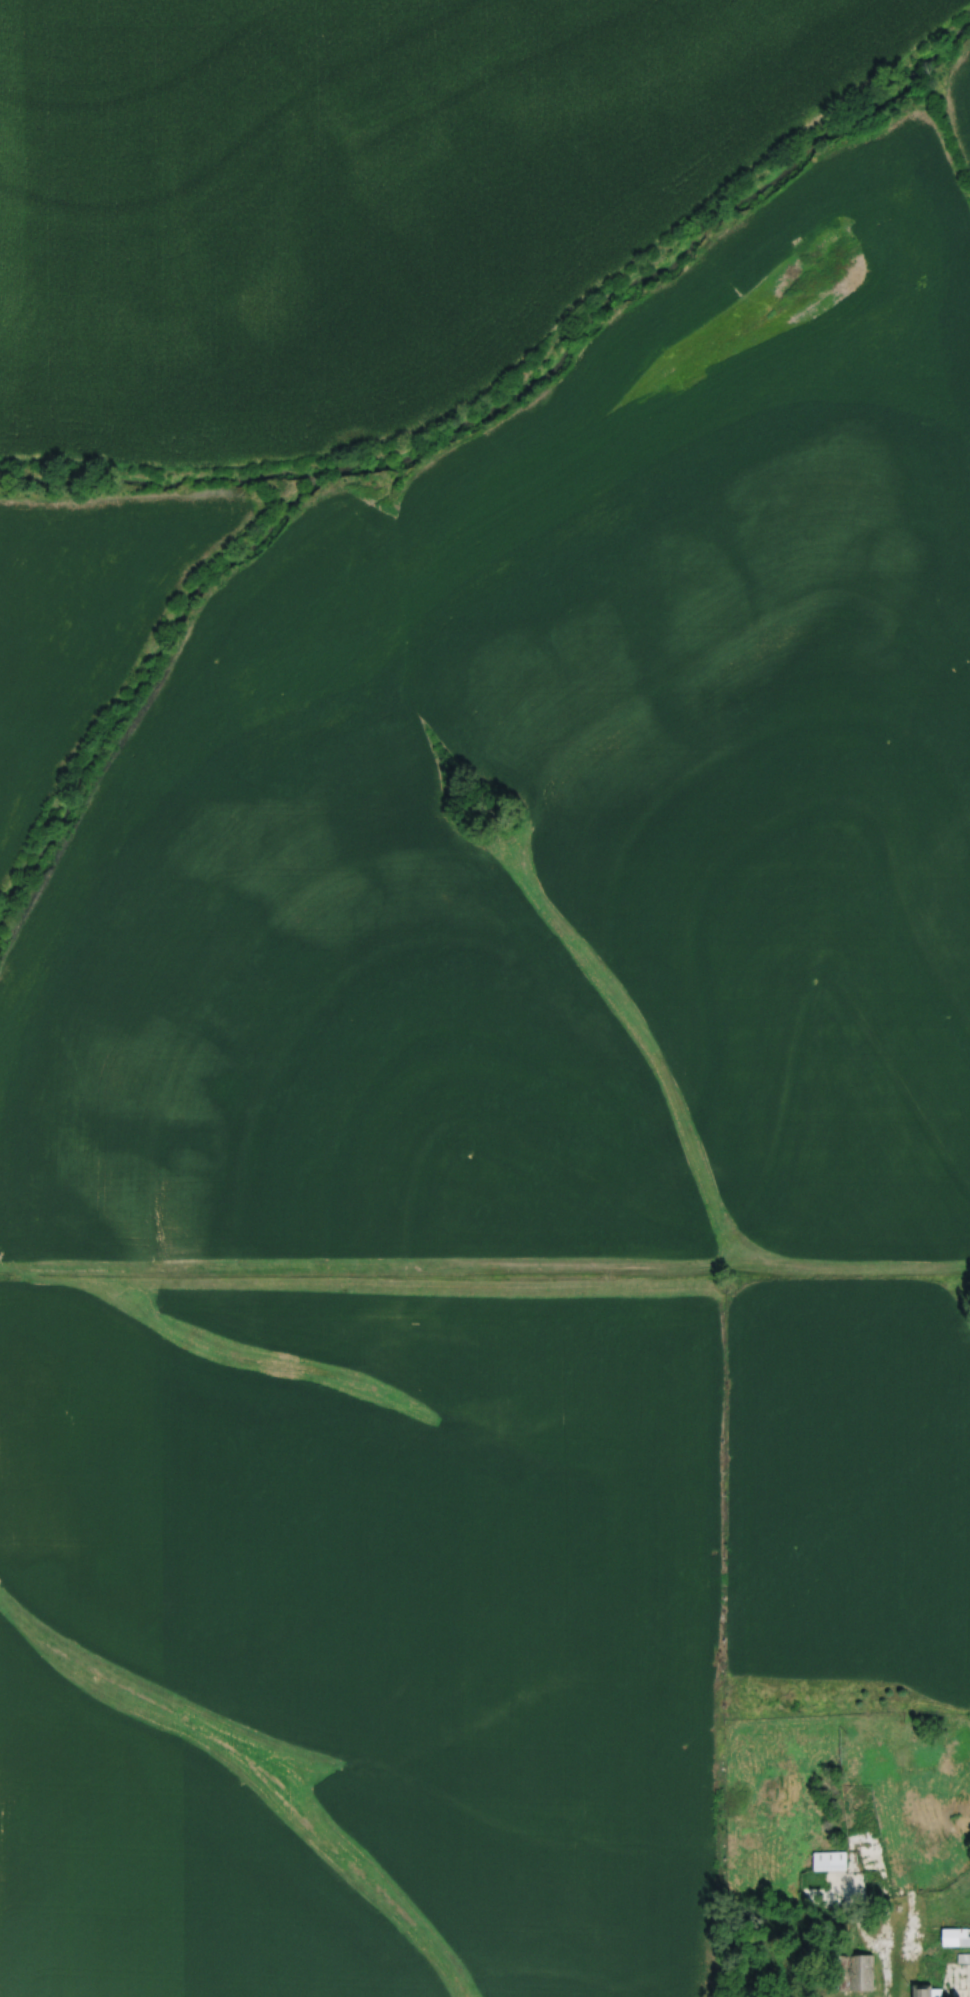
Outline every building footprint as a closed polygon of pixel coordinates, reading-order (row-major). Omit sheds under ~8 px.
[(845,1852),(812,1852),(812,1871),(845,1871),(845,1852)] [(969,1947),(969,1928),(941,1928),(941,1947),(969,1947)] [(957,1954),(957,1963),(969,1963),(969,1954),(957,1954)] [(872,1992),(872,1956),(835,1956),(835,1992),(872,1992)] [(912,1987),(912,1996),(941,1996),(941,1987),(912,1987)]
